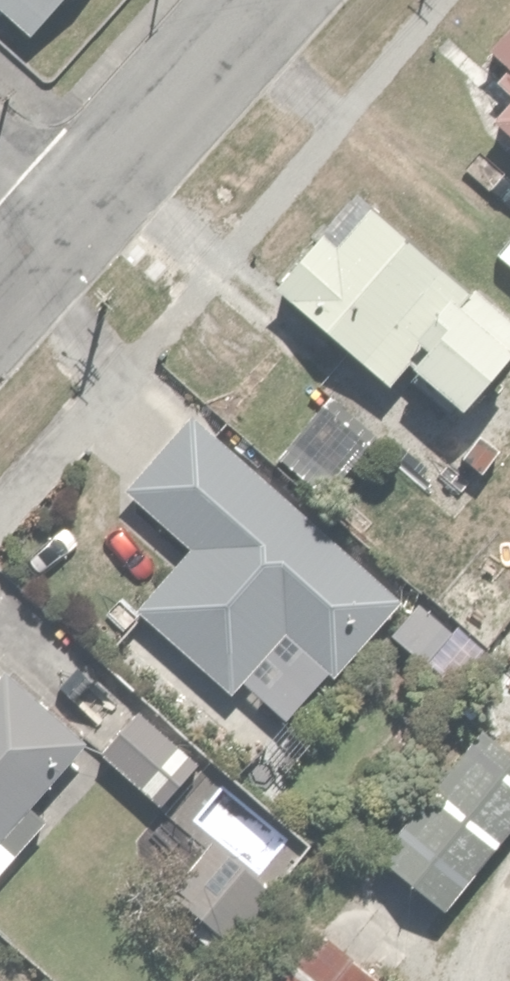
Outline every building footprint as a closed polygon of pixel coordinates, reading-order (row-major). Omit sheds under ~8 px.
[(24,23),(42,0),(0,0),(0,3),(24,23)] [(480,39),(501,59),(489,73),(504,87),(484,107),(509,132),(509,5),(480,39)] [(509,349),(509,310),(361,176),(269,278),(385,382),(407,358),(459,405),(509,349)] [(333,389),(279,446),(321,486),(375,429),(333,389)] [(403,593),(196,412),(127,491),(186,543),(138,598),(232,681),(285,621),(338,668),(403,593)] [(418,590),(386,630),(429,664),(461,623),(418,590)] [(79,727),(5,666),(0,672),(0,824),(79,727)] [(96,742),(160,800),(199,757),(134,699),(96,742)] [(443,904),(509,818),(509,755),(468,722),(370,846),(443,904)] [(231,942),(275,888),(232,853),(188,907),(231,942)] [(384,976),(323,926),(278,980),(380,980),(384,976)]
